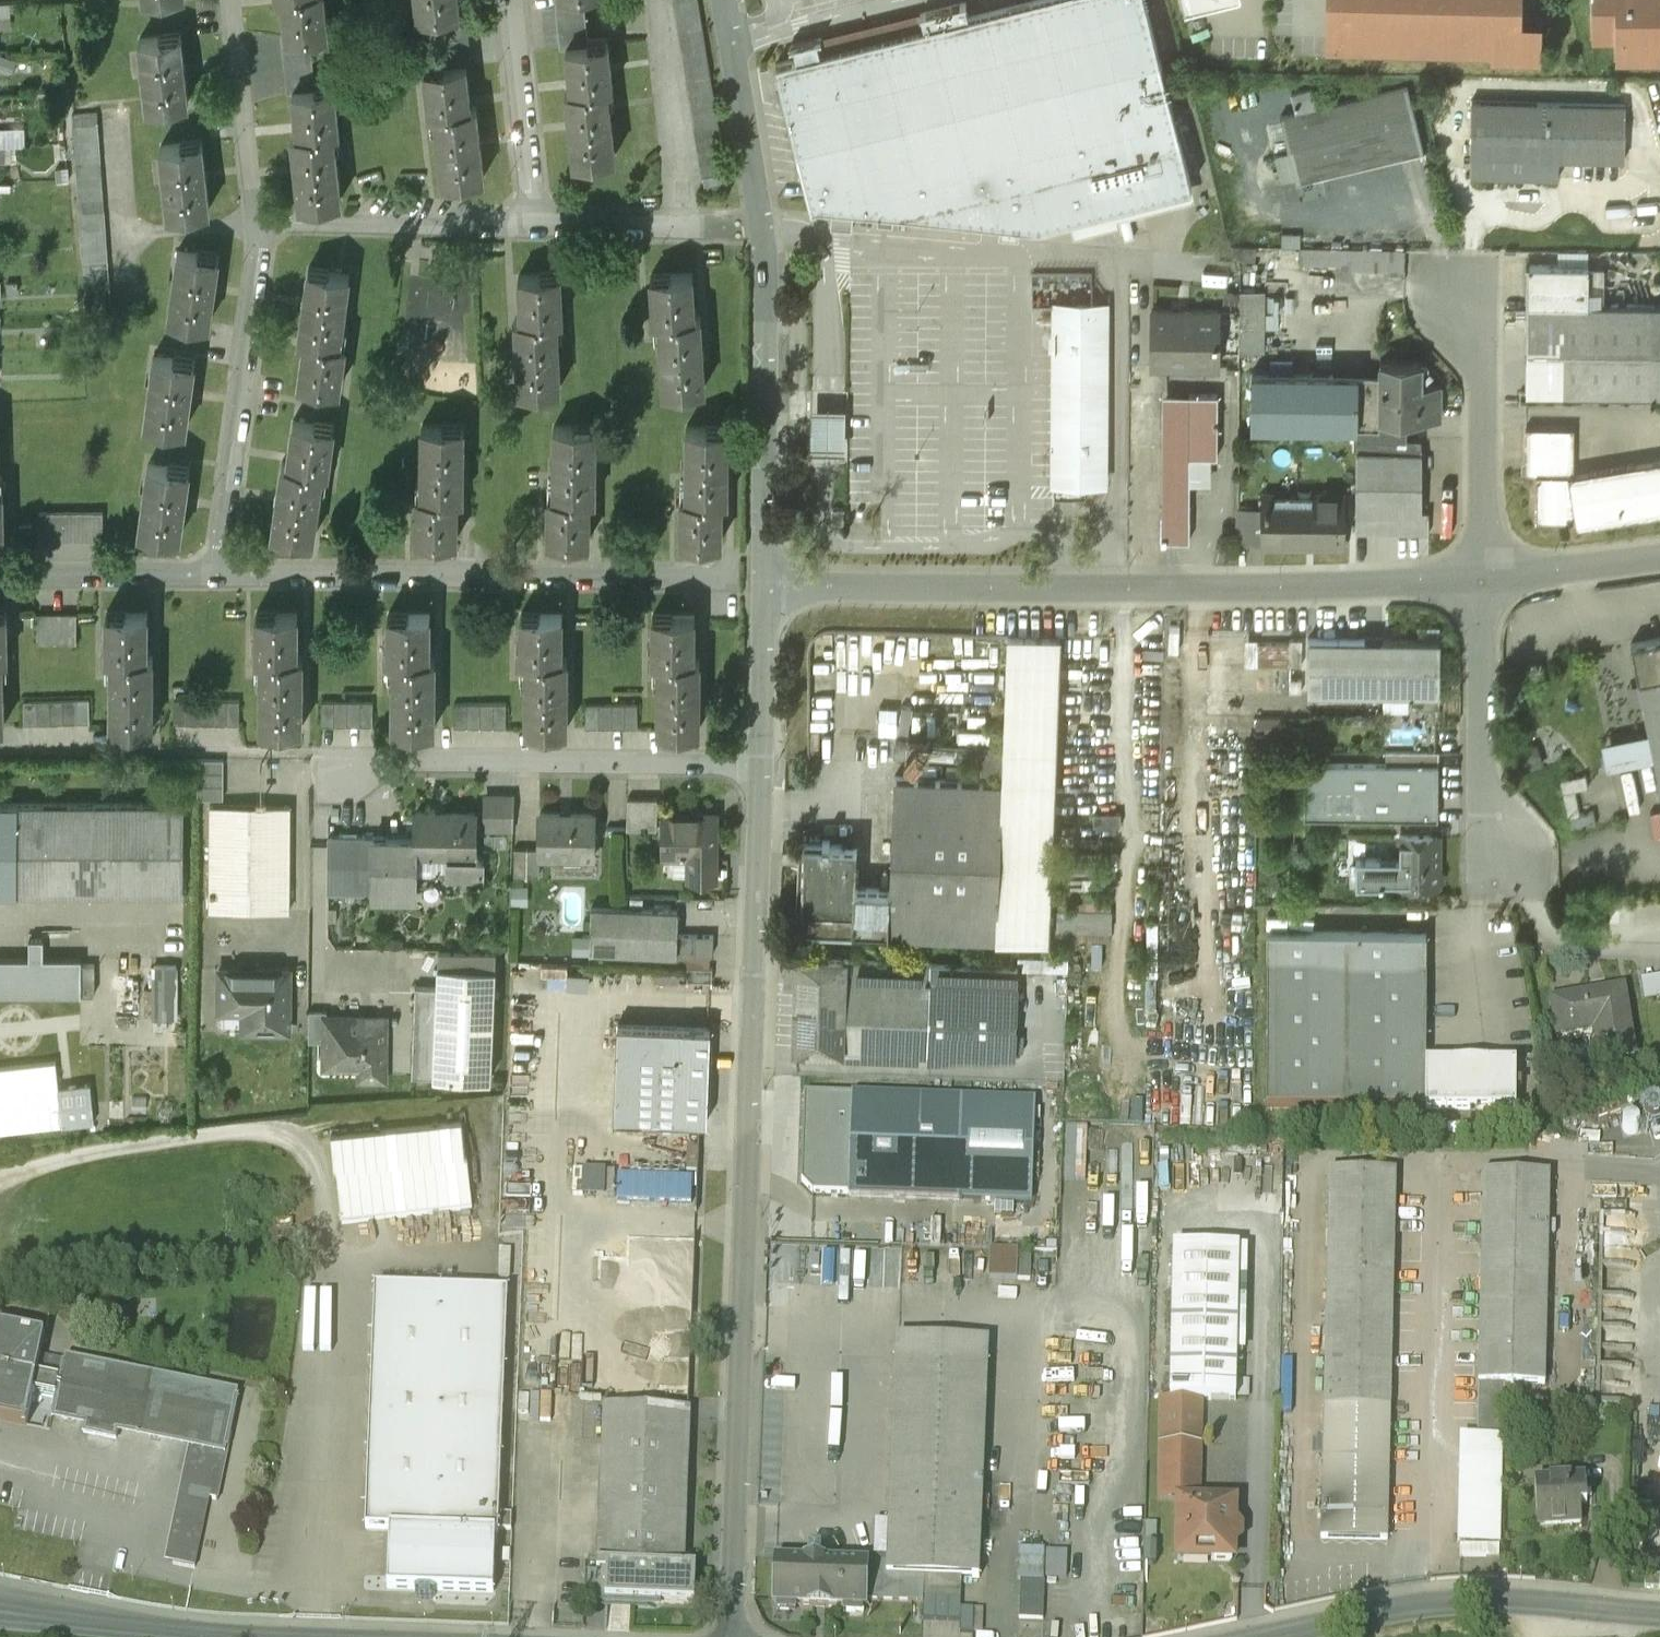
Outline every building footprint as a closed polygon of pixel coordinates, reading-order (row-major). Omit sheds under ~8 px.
[(287,34),(309,32),(309,28),(327,26),(324,0),(284,0),(287,34)] [(418,9),(437,7),(437,11),(459,9),(459,8),(458,0),(417,0),(418,9)] [(563,45),(567,45),(589,42),(584,0),(558,0),(563,45)] [(698,0),(675,0),(680,32),(703,29),(698,0)] [(969,16),(966,3),(921,14),(925,27),(821,54),(817,40),(795,45),(798,59),(776,65),(812,206),(818,204),(831,205),(829,227),(851,229),(853,207),(1000,220),(999,235),(1019,236),(1021,222),(1038,224),(1051,220),(1053,229),(1071,224),(1074,235),(1118,223),(1117,216),(1195,196),(1191,184),(1160,60),(1165,59),(1161,46),(1157,47),(1145,0),(1033,0),(969,16)] [(1520,6),(1520,0),(1328,0),(1328,49),(1492,51),(1492,58),(1540,59),(1540,49),(1540,7),(1520,6)] [(1617,39),(1617,58),(1659,58),(1659,0),(1590,0),(1590,39),(1617,39)] [(437,11),(443,65),(465,62),(466,64),(469,64),(463,7),(459,8),(459,9),(437,11)] [(925,27),(921,14),(817,40),(821,54),(925,27)] [(703,29),(680,32),(703,174),(704,174),(726,171),(703,29)] [(287,34),(283,35),(289,89),(293,89),(315,86),(309,32),(287,34)] [(160,34),(140,36),(148,103),(168,101),(168,98),(188,96),(181,35),(161,37),(160,34)] [(608,44),(589,46),(589,42),(567,45),(572,88),(567,88),(574,155),(594,153),(595,156),(615,154),(607,85),(613,85),(608,44)] [(465,62),(443,65),(444,68),(425,70),(430,111),(435,110),(443,180),(464,177),(463,174),(483,171),(476,104),(470,104),(466,64),(465,62)] [(315,86),(293,89),(298,132),(292,133),(300,199),(320,197),(320,201),(341,198),(333,129),(339,129),(334,88),(316,90),(315,86)] [(1408,86),(1319,109),(1314,89),(1292,94),(1297,114),(1280,118),(1297,183),(1424,151),(1408,86)] [(1626,103),(1472,101),(1471,178),(1559,180),(1559,159),(1625,160),(1626,103)] [(96,110),(73,112),(88,303),(112,301),(96,110)] [(202,144),(182,146),(181,143),(161,145),(168,213),(189,210),(189,206),(208,204),(202,144)] [(726,171),(704,174),(706,186),(728,183),(726,171)] [(893,212),(877,211),(876,224),(891,225),(893,212)] [(1405,266),(1405,248),(1370,248),(1369,265),(1405,266)] [(1591,263),(1591,249),(1560,249),(1560,263),(1591,263)] [(198,254),(178,251),(169,317),(190,320),(190,317),(210,320),(218,260),(198,257),(198,254)] [(1589,265),(1528,265),(1527,304),(1588,305),(1589,265)] [(328,274),(308,271),(299,339),(304,339),(298,382),(320,385),(320,382),(339,384),(345,343),(340,343),(349,274),(329,271),(328,274)] [(541,276),(541,273),(519,274),(522,317),(516,317),(520,385),(540,384),(540,387),(560,386),(557,316),(562,316),(560,275),(541,276)] [(692,273),(670,274),(670,278),(652,279),(654,320),(660,319),(664,388),(684,387),(684,383),(705,382),(700,315),(695,315),(692,273)] [(1107,305),(1055,304),(1053,479),(1106,480),(1107,305)] [(1527,304),(1527,392),(1659,393),(1659,305),(1588,305),(1527,304)] [(1219,309),(1152,308),(1152,365),(1218,366),(1219,351),(1219,318),(1219,309)] [(1240,318),(1219,318),(1219,351),(1240,352),(1240,318)] [(174,359),(154,356),(145,423),(165,426),(165,423),(185,426),(194,364),(174,362),(174,359)] [(1423,362),(1381,362),(1380,373),(1380,417),(1442,418),(1442,385),(1423,385),(1423,362)] [(1380,373),(1253,372),(1252,425),(1379,425),(1380,426),(1380,417),(1380,373)] [(1189,415),(1163,415),(1162,539),(1190,540),(1191,456),(1218,457),(1218,395),(1189,395),(1189,415)] [(846,405),(811,406),(811,446),(846,446),(846,405)] [(315,424),(293,421),(287,463),(282,463),(273,529),(293,532),(292,536),(313,538),(322,470),(328,470),(333,430),(315,428),(315,424)] [(443,425),(422,425),(422,494),(416,494),(416,536),(435,536),(435,539),(457,539),(457,496),(463,496),(463,429),(443,429),(443,425)] [(575,426),(555,426),(554,495),(549,495),(548,536),(567,536),(567,540),(589,540),(590,497),(595,497),(595,429),(575,429),(575,426)] [(707,427),(687,427),(686,496),(681,496),(680,537),(699,537),(699,540),(721,540),(721,497),(727,498),(727,431),(707,431),(707,427)] [(1574,427),(1526,427),(1526,462),(1534,462),(1534,472),(1537,472),(1574,473),(1574,427)] [(1423,452),(1357,452),(1357,513),(1423,513),(1423,512),(1423,452)] [(1574,473),(1537,472),(1537,518),(1555,518),(1555,519),(1576,519),(1577,526),(1659,512),(1659,458),(1574,473)] [(169,466),(149,464),(140,531),(160,534),(161,531),(180,533),(189,472),(169,469),(169,466)] [(1313,497),(1313,504),(1265,504),(1265,543),(1295,543),(1295,538),(1342,538),(1341,497),(1313,497)] [(845,506),(832,506),(833,522),(845,522),(845,506)] [(77,511),(39,511),(39,536),(77,537),(77,511)] [(104,511),(77,511),(77,537),(103,537),(104,511)] [(1423,513),(1357,513),(1356,533),(1429,533),(1429,512),(1423,512),(1423,513)] [(147,613),(125,612),(124,617),(107,617),(107,657),(112,657),(112,726),(132,726),(132,722),(153,722),(153,656),(147,656),(147,613)] [(5,723),(2,653),(8,653),(7,613),(0,613),(0,723),(5,723)] [(77,614),(38,613),(38,639),(76,640),(77,614)] [(297,613),(276,613),(276,617),(257,617),(257,658),(262,658),(262,727),(282,727),(282,723),(302,723),(303,656),(297,656),(297,613)] [(430,614),(408,614),(408,618),(389,618),(389,659),(394,659),(394,728),(414,728),(414,724),(435,724),(435,657),(430,657),(430,614)] [(561,615),(540,615),(539,618),(521,618),(521,659),(527,659),(526,728),(547,728),(547,724),(567,724),(567,657),(561,657),(561,615)] [(672,619),(653,619),(653,659),(659,659),(658,729),(679,729),(679,725),(699,726),(700,658),(694,658),(694,616),(672,616),(672,619)] [(1006,745),(1005,770),(1004,770),(1003,781),(1004,781),(998,938),(1051,940),(1062,634),(1010,634),(1006,745)] [(1631,644),(1639,680),(1659,676),(1659,638),(1631,644)] [(1440,640),(1308,639),(1308,690),(1440,691),(1440,640)] [(1269,672),(1269,692),(1300,693),(1300,673),(1269,672)] [(1639,680),(1659,783),(1659,676),(1639,680)] [(90,697),(25,698),(25,722),(90,721),(90,697)] [(212,700),(175,700),(175,724),(211,724),(212,700)] [(240,700),(212,700),(211,724),(239,725),(240,700)] [(374,702),(322,701),(322,726),(374,726),(374,702)] [(507,703),(455,703),(454,727),(506,728),(507,703)] [(610,704),(586,704),(586,728),(611,728),(610,704)] [(639,704),(610,704),(611,728),(639,728),(639,704)] [(1006,745),(897,741),(896,754),(984,758),(983,770),(1004,770),(1005,770),(1006,745)] [(1439,751),(1387,751),(1387,764),(1439,764),(1439,751)] [(223,759),(197,759),(197,799),(223,799),(223,759)] [(1387,764),(1305,763),(1305,817),(1438,818),(1439,764),(1387,764)] [(1586,774),(1561,779),(1571,829),(1597,823),(1594,810),(1580,813),(1575,789),(1589,786),(1586,774)] [(1003,781),(895,777),(891,890),(889,933),(998,938),(1004,781),(1003,781)] [(514,797),(486,796),(486,826),(513,827),(514,797)] [(657,798),(628,798),(626,829),(657,829),(657,798)] [(0,802),(0,891),(183,892),(184,803),(0,802)] [(289,806),(210,805),(210,885),(289,886),(289,806)] [(475,812),(416,811),(416,838),(416,851),(449,851),(449,860),(474,861),(475,812)] [(593,813),(540,813),(540,848),(540,855),(560,855),(560,850),(593,850),(593,813)] [(712,814),(664,813),(664,855),(688,855),(688,878),(716,878),(717,818),(712,814)] [(1438,835),(1401,834),(1401,857),(1357,856),(1357,883),(1384,883),(1384,879),(1400,879),(1400,883),(1438,883),(1438,881),(1443,879),(1443,870),(1438,868),(1438,835)] [(386,838),(328,837),(328,891),(386,891),(386,890),(374,890),(374,864),(386,864),(386,838)] [(416,838),(386,838),(386,864),(374,864),(374,890),(386,890),(386,891),(415,892),(416,851),(416,838)] [(823,843),(805,843),(802,930),(889,933),(891,890),(857,889),(858,845),(831,844),(831,840),(823,839),(823,843)] [(527,848),(512,848),(511,874),(527,874),(527,848)] [(540,848),(527,848),(527,874),(540,874),(540,855),(540,848)] [(289,886),(210,885),(210,911),(289,911),(289,886)] [(678,910),(591,906),(589,950),(676,953),(677,934),(678,910)] [(1427,931),(1268,930),(1266,1107),(1406,1108),(1406,1121),(1426,1121),(1426,1110),(1426,1064),(1427,931)] [(713,935),(677,934),(676,953),(712,954),(713,935)] [(82,993),(82,963),(82,957),(44,956),(44,937),(30,937),(30,957),(0,956),(0,992),(82,993)] [(495,949),(437,949),(436,987),(415,986),(412,1075),(490,1078),(495,949)] [(709,956),(686,955),(686,966),(687,966),(709,967),(709,956)] [(932,960),(800,955),(797,1044),(929,1049),(932,961),(932,960)] [(1018,964),(932,961),(929,1049),(1015,1053),(1018,964)] [(82,963),(82,993),(95,993),(95,963),(82,963)] [(155,965),(155,1016),(177,1016),(177,965),(155,965)] [(709,967),(687,966),(687,980),(712,981),(712,967),(709,967)] [(288,970),(219,970),(218,1012),(244,1012),(244,1031),(288,1031),(288,970)] [(1643,977),(1646,999),(1659,997),(1659,975),(1643,977)] [(1624,990),(1552,1002),(1557,1036),(1595,1030),(1600,1063),(1635,1057),(1624,990)] [(326,1011),(309,1011),(309,1041),(324,1041),(324,1017),(326,1016),(326,1011)] [(326,1016),(324,1017),(324,1041),(324,1061),(359,1061),(359,1078),(385,1078),(385,1017),(326,1016)] [(710,1028),(617,1025),(614,1119),(707,1122),(710,1028)] [(63,1123),(59,1083),(56,1060),(0,1067),(0,1130),(63,1123)] [(1516,1065),(1426,1064),(1426,1110),(1516,1111),(1516,1065)] [(59,1083),(63,1123),(95,1119),(91,1080),(59,1083)] [(852,1096),(804,1094),(801,1182),(812,1193),(848,1194),(852,1096)] [(961,1100),(852,1096),(848,1194),(957,1198),(961,1100)] [(1657,1110),(1653,1110),(1649,1111),(1646,1113),(1644,1116),(1643,1120),(1644,1124),(1646,1127),(1650,1129),(1653,1130),(1657,1129),(1659,1127),(1659,1112),(1657,1110)] [(461,1120),(331,1138),(343,1226),(473,1207),(461,1120)] [(548,1166),(548,1193),(606,1194),(606,1167),(548,1166)] [(1396,1174),(1329,1172),(1320,1541),(1387,1542),(1396,1174)] [(619,1198),(690,1200),(691,1175),(619,1174),(619,1198)] [(1549,1176),(1484,1174),(1479,1386),(1505,1386),(1544,1387),(1549,1176)] [(1239,1249),(1174,1248),(1173,1291),(1238,1293),(1239,1249)] [(1018,1251),(991,1250),(990,1279),(1018,1280),(1018,1256),(1018,1251)] [(1031,1256),(1018,1256),(1018,1280),(1031,1280),(1031,1256)] [(508,1292),(375,1287),(366,1529),(390,1530),(388,1589),(416,1590),(416,1595),(420,1600),(431,1600),(436,1596),(436,1591),(494,1593),(496,1534),(499,1534),(508,1292)] [(1238,1293),(1173,1291),(1170,1401),(1197,1401),(1236,1402),(1238,1293)] [(0,1326),(0,1420),(26,1425),(33,1391),(37,1372),(45,1335),(0,1326)] [(240,1399),(63,1362),(60,1377),(37,1372),(33,1391),(56,1396),(53,1413),(194,1443),(229,1450),(240,1399)] [(988,1368),(895,1365),(888,1556),(822,1554),(822,1563),(870,1565),(868,1603),(924,1605),(924,1598),(925,1578),(980,1581),(988,1368)] [(1505,1386),(1479,1386),(1477,1439),(1503,1440),(1505,1386)] [(1197,1401),(1170,1401),(1170,1404),(1161,1404),(1160,1445),(1196,1446),(1197,1401)] [(690,1411),(605,1408),(599,1567),(684,1570),(690,1411)] [(229,1450),(194,1443),(169,1563),(195,1568),(209,1499),(219,1501),(229,1450)] [(1196,1446),(1160,1445),(1160,1496),(1195,1497),(1196,1446)] [(1583,1467),(1563,1469),(1564,1480),(1584,1479),(1583,1467)] [(1564,1480),(1534,1482),(1537,1526),(1557,1525),(1557,1528),(1581,1526),(1580,1508),(1586,1508),(1584,1479),(1564,1480)] [(1233,1505),(1180,1504),(1179,1561),(1232,1562),(1232,1550),(1240,1542),(1241,1531),(1233,1523),(1233,1505)] [(512,1514),(500,1514),(500,1530),(511,1530),(512,1514)] [(822,1563),(775,1561),(773,1608),(868,1611),(868,1603),(870,1565),(822,1563)] [(684,1570),(599,1567),(598,1585),(608,1585),(607,1601),(658,1603),(694,1604),(695,1571),(684,1570)] [(1045,1585),(1021,1584),(1019,1621),(1043,1622),(1045,1585)] [(961,1600),(924,1598),(924,1605),(923,1622),(960,1624),(961,1610),(961,1600)] [(974,1610),(961,1610),(960,1624),(960,1634),(973,1635),(974,1610)]
